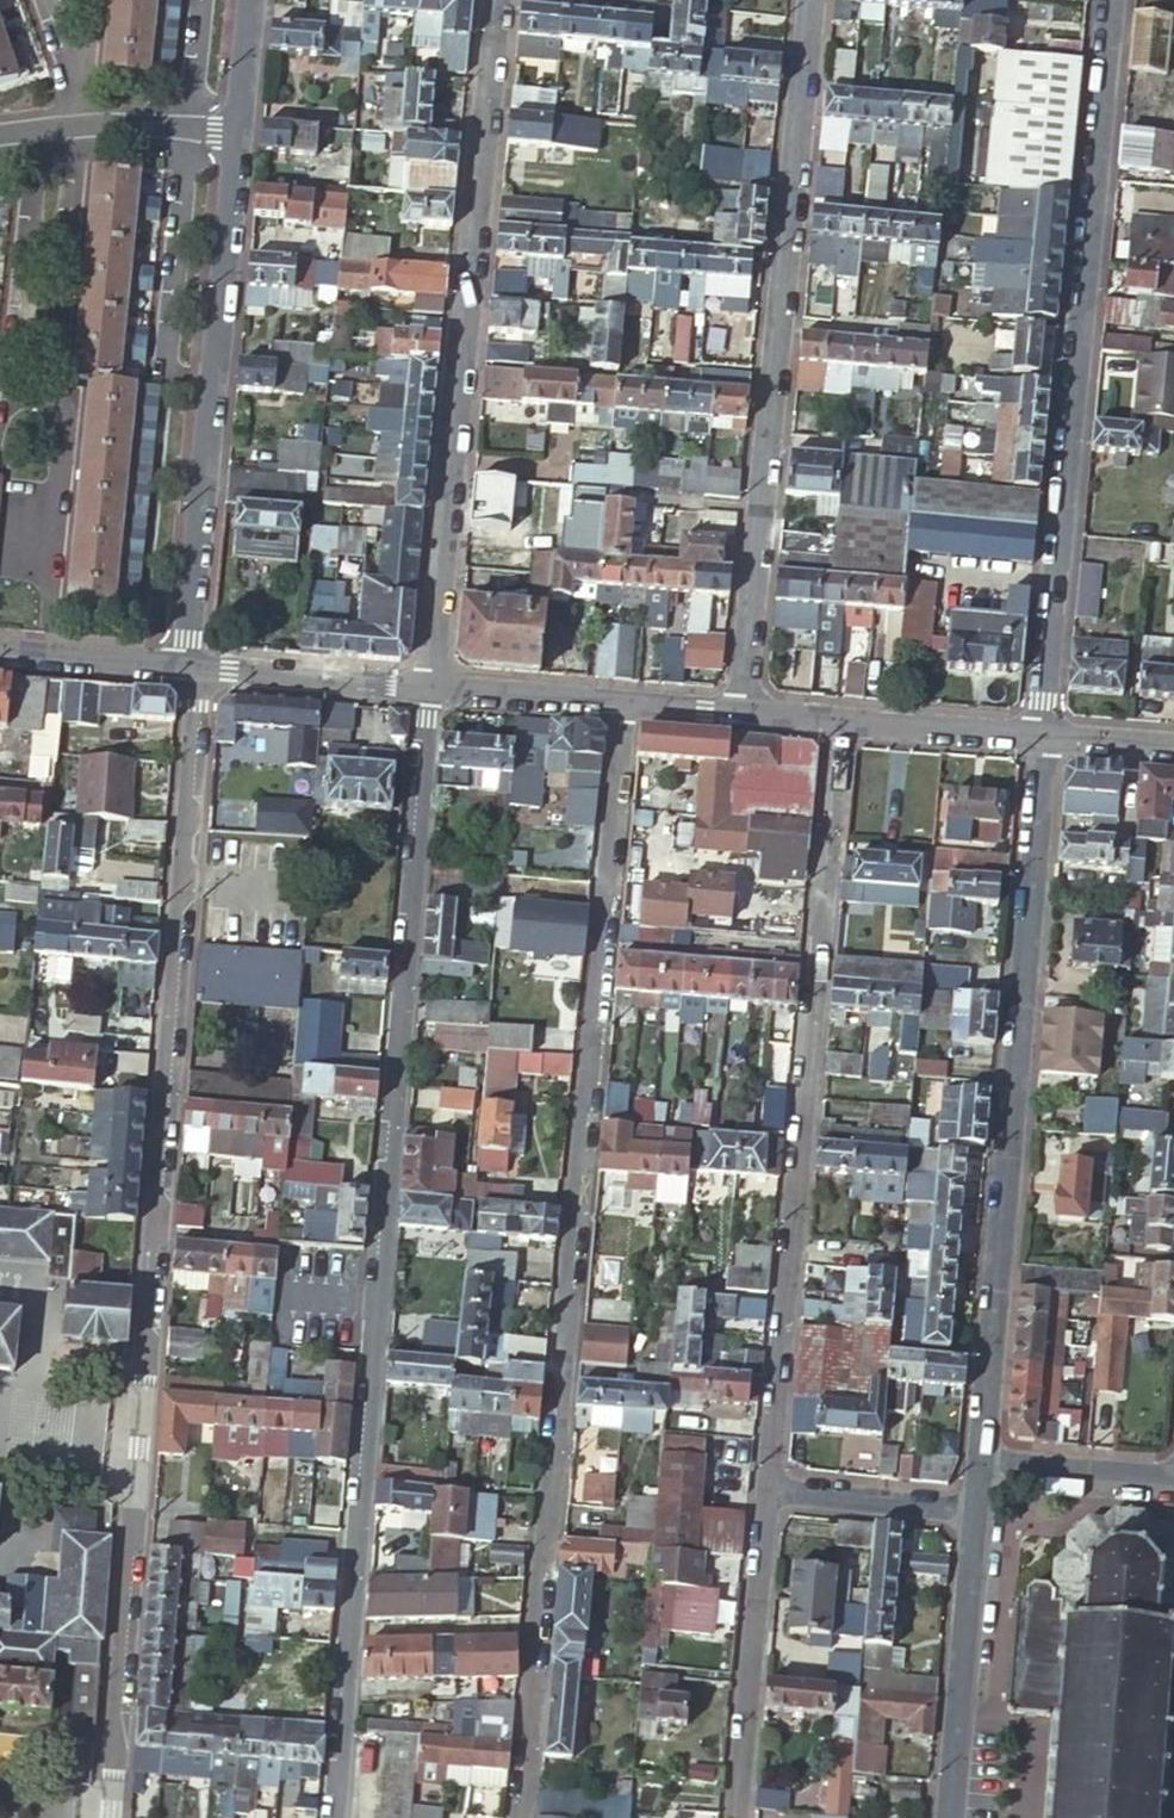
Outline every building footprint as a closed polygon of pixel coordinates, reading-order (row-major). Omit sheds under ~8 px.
[(109,4),(178,12),(179,0),(109,0),(109,4)] [(362,3),(361,11),(361,14),(377,15),(388,16),(389,0),(362,0),(362,3)] [(388,16),(415,19),(417,0),(389,0),(388,16)] [(415,19),(441,21),(443,0),(417,0),(415,19)] [(473,0),(443,0),(441,21),(439,40),(438,49),(436,66),(436,71),(465,74),(473,0)] [(652,5),(599,0),(572,0),(571,14),(599,17),(624,20),(650,23),(652,5)] [(703,0),(672,0),(671,6),(702,10),(703,0)] [(833,19),(848,21),(851,1),(861,2),(861,0),(835,0),(833,19)] [(911,8),(935,11),(935,10),(936,0),(912,0),(911,7),(911,8)] [(935,11),(961,13),(961,11),(962,0),(936,0),(935,10),(935,11)] [(961,11),(1004,16),(1006,0),(962,0),(961,11)] [(361,11),(362,3),(347,2),(345,18),(361,19),(361,14),(361,11)] [(178,12),(109,4),(107,27),(151,31),(176,34),(178,12)] [(717,12),(702,10),(671,6),(671,7),(669,29),(715,33),(717,12)] [(563,14),(519,9),(517,39),(559,44),(563,14)] [(961,11),(961,13),(960,21),(1003,25),(1004,16),(961,11)] [(358,44),(374,46),(375,46),(378,20),(377,15),(361,14),(361,19),(359,32),(358,43),(358,44)] [(599,17),(571,14),(563,14),(559,44),(595,48),(599,17)] [(621,51),(624,20),(599,17),(595,48),(610,50),(621,51)] [(344,31),(359,32),(361,19),(345,18),(344,31)] [(441,21),(415,19),(413,38),(428,40),(439,40),(441,21)] [(648,48),(649,36),(650,23),(624,20),(621,51),(620,70),(645,72),(648,50),(648,48)] [(960,21),(958,49),(995,53),(1000,54),(1003,25),(960,21)] [(344,31),(271,24),(268,53),(339,59),(357,61),(357,59),(357,55),(358,44),(358,43),(359,32),(344,31)] [(151,31),(107,27),(105,48),(149,52),(174,55),(176,34),(151,31)] [(669,29),(666,52),(674,53),(696,56),(696,53),(708,55),(712,55),(715,33),(669,29)] [(657,37),(649,36),(648,48),(656,49),(657,37)] [(3,38),(0,39),(0,84),(17,78),(3,38)] [(559,44),(517,39),(514,61),(557,65),(559,44)] [(439,40),(428,40),(427,48),(438,49),(439,40)] [(1049,58),(1082,62),(1083,44),(1051,40),(1049,58)] [(374,46),(358,44),(357,55),(357,59),(373,60),(374,46)] [(149,52),(105,48),(103,71),(171,78),(174,55),(149,52)] [(608,70),(610,50),(595,48),(593,69),(608,70)] [(666,52),(648,50),(645,72),(645,77),(671,79),(674,53),(666,52)] [(853,82),(855,53),(837,52),(834,80),(853,82)] [(696,56),(674,53),(671,79),(693,81),(691,103),(690,111),(703,112),(706,82),(708,55),(696,53),(696,56)] [(982,187),(1008,190),(1021,56),(1000,54),(995,53),(982,187)] [(721,56),(712,55),(708,55),(706,82),(718,83),(721,56)] [(748,85),(751,59),(721,56),(718,83),(731,85),(730,99),(746,101),(746,100),(748,85)] [(1019,191),(1068,196),(1082,62),(1049,58),(1021,56),(1008,190),(1019,191)] [(357,61),(339,59),(337,77),(355,79),(357,61)] [(775,104),(779,62),(751,59),(748,85),(760,86),(758,101),(758,103),(775,104)] [(398,135),(404,75),(387,74),(380,134),(395,135),(398,135)] [(411,137),(459,142),(460,126),(436,123),(429,126),(434,78),(404,75),(398,135),(411,137)] [(903,79),(903,78),(890,77),(889,85),(902,86),(903,79)] [(916,80),(903,78),(903,79),(902,86),(915,88),(916,80)] [(693,81),(671,79),(669,101),(691,103),(693,81)] [(933,99),(953,101),(954,85),(935,84),(933,99)] [(760,86),(748,85),(746,100),(758,101),(760,86)] [(638,111),(642,111),(644,87),(631,86),(630,94),(629,95),(627,110),(629,110),(638,111)] [(849,122),(852,92),(825,89),(821,131),(833,132),(835,120),(849,122)] [(875,94),(852,92),(849,122),(848,139),(870,141),(875,94)] [(511,96),(510,109),(552,113),(553,99),(554,93),(547,93),(546,99),(511,96)] [(901,96),(875,94),(870,141),(896,144),(898,126),(901,96)] [(925,99),(901,96),(898,126),(922,129),(925,99)] [(933,99),(928,99),(925,99),(922,129),(950,132),(953,101),(933,99)] [(629,110),(628,119),(637,120),(638,111),(629,110)] [(576,122),(509,117),(506,146),(581,152),(582,146),(573,145),(576,122)] [(848,139),(849,122),(835,120),(833,132),(821,131),(821,136),(848,139)] [(312,159),(315,130),(261,125),(258,155),(312,159)] [(896,144),(896,146),(920,149),(920,141),(922,129),(898,126),(896,144)] [(922,129),(920,141),(937,142),(936,160),(947,161),(950,132),(922,129)] [(380,134),(350,131),(350,133),(345,192),(345,193),(401,199),(452,204),(459,142),(411,137),(409,162),(424,164),(423,169),(399,167),(400,158),(383,156),(384,141),(394,142),(395,135),(380,134)] [(1121,136),(1118,172),(1173,177),(1173,141),(1121,136)] [(705,181),(737,185),(738,179),(741,152),(700,148),(698,172),(706,173),(705,181)] [(737,185),(767,187),(770,155),(741,152),(738,179),(737,185)] [(887,166),(867,164),(865,190),(876,191),(884,192),(887,166)] [(89,206),(134,211),(135,201),(138,175),(92,170),(89,206)] [(814,199),(842,201),(845,173),(817,170),(814,199)] [(644,172),(636,171),(634,184),(643,185),(644,172)] [(698,172),(697,180),(705,181),(706,173),(698,172)] [(914,199),(917,179),(903,177),(901,198),(903,198),(914,199)] [(944,184),(942,211),(949,212),(952,184),(944,184)] [(344,199),(345,193),(345,192),(324,190),(324,197),(344,199)] [(876,191),(865,190),(865,197),(884,199),(884,192),(876,191)] [(341,231),(344,199),(324,197),(300,195),(255,191),(252,217),(283,220),(282,225),(328,230),(341,231)] [(1016,219),(1066,223),(1068,196),(1019,191),(1016,219)] [(764,221),(766,197),(718,193),(716,217),(764,221)] [(884,199),(865,197),(866,204),(883,205),(884,199)] [(450,229),(452,204),(401,199),(400,209),(388,208),(387,222),(399,223),(399,224),(450,229)] [(145,202),(135,201),(134,211),(144,212),(145,202)] [(558,206),(500,201),(497,230),(529,233),(555,235),(558,206)] [(86,241),(130,246),(133,223),(134,211),(89,206),(86,241)] [(629,242),(631,217),(609,215),(608,225),(575,222),(576,207),(558,206),(555,235),(567,236),(608,240),(629,242)] [(841,210),(814,207),(811,236),(838,239),(841,210)] [(864,212),(841,210),(838,239),(837,253),(859,256),(864,212)] [(134,211),(133,223),(143,224),(144,212),(134,211)] [(889,214),(864,212),(859,256),(861,256),(863,242),(886,244),(889,214)] [(889,214),(886,244),(887,244),(910,247),(913,217),(889,214)] [(713,242),(761,247),(764,221),(716,217),(713,242)] [(940,235),(941,220),(913,217),(910,247),(912,247),(938,249),(940,235)] [(1003,242),(1063,247),(1066,223),(1016,219),(1006,218),(1003,242)] [(1127,269),(1173,273),(1173,224),(1131,220),(1127,269)] [(341,237),(341,231),(328,230),(325,266),(338,268),(338,263),(341,237)] [(529,233),(497,230),(494,258),(525,261),(529,233)] [(567,236),(555,235),(529,233),(525,261),(524,271),(551,273),(549,300),(566,301),(570,266),(564,265),(567,236)] [(607,255),(608,240),(567,236),(564,265),(570,266),(581,266),(582,253),(607,255)] [(838,239),(811,236),(808,262),(836,265),(837,253),(838,239)] [(371,265),(386,267),(389,242),(388,241),(341,237),(338,263),(371,265)] [(626,270),(629,242),(608,240),(607,255),(606,262),(605,275),(625,277),(626,270)] [(82,275),(127,279),(128,270),(130,246),(86,241),(82,275)] [(1014,267),(1061,271),(1063,247),(1003,242),(996,241),(996,247),(1002,247),(1001,266),(1014,267)] [(657,244),(629,242),(626,270),(654,272),(657,244)] [(863,242),(861,256),(861,262),(885,265),(886,262),(886,261),(887,244),(886,244),(863,242)] [(682,247),(657,244),(654,272),(679,275),(682,247)] [(886,262),(911,265),(911,263),(912,247),(910,247),(887,244),(886,261),(886,262)] [(708,249),(682,247),(679,275),(689,275),(688,294),(704,295),(708,249)] [(936,268),(938,249),(912,247),(911,263),(911,265),(936,268)] [(751,253),(708,249),(704,295),(710,296),(747,299),(751,253)] [(861,256),(859,256),(837,253),(836,265),(835,274),(859,277),(861,262),(861,256)] [(316,265),(248,258),(245,289),(313,295),(314,288),(316,265)] [(371,265),(338,263),(338,268),(336,290),(369,292),(371,265)] [(314,288),(336,290),(338,268),(325,266),(316,265),(314,288)] [(443,298),(446,272),(386,267),(371,265),(369,292),(443,298)] [(1011,291),(1059,295),(1061,271),(1014,267),(1011,291)] [(1127,269),(1125,297),(1173,301),(1173,273),(1127,269)] [(138,271),(128,270),(127,279),(137,280),(138,271)] [(79,310),(124,315),(126,291),(127,279),(82,275),(79,310)] [(492,275),(490,298),(516,299),(517,291),(522,291),(523,285),(517,285),(518,277),(492,275)] [(608,285),(606,310),(614,310),(615,301),(622,302),(625,277),(605,275),(604,285),(608,285)] [(127,279),(126,291),(136,292),(137,280),(127,279)] [(313,295),(245,289),(243,307),(311,313),(313,295)] [(1056,321),(1059,295),(1011,291),(1001,289),(998,315),(1056,321)] [(747,299),(710,296),(709,310),(746,313),(747,299)] [(931,317),(940,318),(947,318),(949,299),(933,297),(931,317)] [(622,311),(622,302),(615,301),(614,310),(622,311)] [(1104,303),(1102,327),(1173,335),(1173,311),(1104,303)] [(548,308),(489,306),(486,336),(532,339),(533,323),(546,324),(548,308)] [(79,310),(75,345),(120,349),(121,339),(124,315),(79,310)] [(614,310),(606,310),(596,310),(593,310),(591,338),(619,341),(622,311),(614,310)] [(1039,377),(1044,327),(1015,324),(1012,358),(992,356),(990,372),(1039,377)] [(929,335),(930,328),(905,325),(899,325),(897,343),(928,347),(929,335)] [(674,328),(671,363),(689,364),(692,329),(674,328)] [(409,359),(437,362),(439,337),(375,331),(373,360),(375,360),(408,361),(409,359)] [(827,336),(801,333),(798,363),(824,365),(827,336)] [(929,335),(928,347),(928,348),(942,350),(944,336),(929,335)] [(855,338),(827,336),(824,365),(852,368),(855,338)] [(877,371),(879,341),(855,338),(852,368),(877,371)] [(132,340),(121,339),(120,349),(131,350),(132,340)] [(1101,339),(1099,357),(1141,361),(1173,364),(1173,354),(1173,350),(1150,347),(1150,344),(1101,339)] [(928,348),(928,347),(897,343),(879,341),(877,371),(876,387),(896,389),(898,373),(925,376),(925,373),(928,348)] [(328,371),(329,358),(330,350),(268,344),(266,365),(294,368),(316,370),(328,371)] [(71,380),(88,381),(116,384),(119,360),(120,349),(75,345),(71,380)] [(120,349),(119,360),(130,361),(131,350),(120,349)] [(509,349),(508,363),(545,366),(545,351),(509,349)] [(348,370),(349,359),(329,358),(328,371),(327,373),(341,375),(342,370),(348,370)] [(574,378),(604,380),(604,373),(605,361),(605,360),(575,358),(574,378)] [(406,388),(434,390),(437,362),(409,359),(408,361),(375,360),(375,366),(392,368),(391,385),(390,387),(406,388)] [(1173,364),(1141,361),(1135,420),(1173,423),(1173,364)] [(266,365),(237,363),(234,390),(301,395),(302,382),(313,383),(316,370),(294,368),(266,365)] [(824,365),(798,363),(796,379),(795,388),(822,391),(824,365)] [(877,371),(852,368),(851,385),(868,387),(867,399),(875,400),(876,387),(877,371)] [(696,387),(697,370),(689,370),(688,386),(696,387)] [(749,375),(697,370),(696,387),(711,388),(747,391),(749,375)] [(975,370),(974,378),(982,379),(983,371),(975,370)] [(574,378),(483,371),(480,400),(546,406),(572,408),(572,406),(593,407),(597,408),(613,409),(615,381),(604,380),(574,378)] [(925,373),(925,376),(923,391),(939,392),(941,375),(925,373)] [(954,394),(955,376),(941,375),(939,392),(949,394),(954,394)] [(1002,397),(1003,381),(982,379),(974,378),(974,386),(983,387),(982,394),(1002,397)] [(116,384),(88,381),(85,404),(154,411),(156,389),(116,384)] [(639,382),(615,381),(613,409),(612,410),(637,412),(639,382)] [(1001,408),(1047,412),(1050,386),(1003,381),(1002,397),(1001,408)] [(663,385),(643,383),(639,382),(637,412),(638,412),(660,414),(663,385)] [(350,384),(335,383),(333,398),(349,400),(350,384)] [(687,386),(669,385),(663,385),(660,414),(659,431),(683,433),(687,386)] [(711,388),(696,387),(688,386),(687,386),(683,433),(707,434),(709,418),(711,388)] [(431,415),(434,390),(406,388),(404,412),(431,415)] [(745,420),(747,391),(711,388),(709,418),(745,420)] [(154,411),(85,404),(83,424),(128,429),(152,432),(154,411)] [(998,433),(1045,438),(1047,412),(1001,408),(978,405),(976,423),(999,425),(998,433)] [(572,426),(572,408),(546,406),(545,424),(572,426)] [(612,410),(613,409),(597,408),(596,416),(592,416),(591,427),(611,428),(611,427),(612,410)] [(622,440),(636,441),(638,412),(637,412),(612,410),(611,427),(623,428),(622,440)] [(429,439),(431,415),(404,412),(401,436),(429,439)] [(638,412),(636,441),(645,442),(647,430),(659,431),(660,414),(638,412)] [(337,442),(338,433),(340,414),(332,414),(329,442),(337,442)] [(128,429),(83,424),(81,448),(126,453),(150,455),(152,432),(128,429)] [(963,429),(945,427),(943,451),(960,453),(963,429)] [(1165,435),(1092,427),(1089,455),(1137,460),(1138,457),(1156,460),(1158,443),(1164,444),(1165,435)] [(996,457),(1043,463),(1045,438),(998,433),(996,457)] [(880,459),(916,462),(916,459),(918,438),(882,434),(880,459)] [(429,439),(401,436),(380,435),(378,459),(388,459),(427,462),(429,439)] [(281,473),(316,477),(319,450),(280,446),(277,473),(281,473)] [(126,453),(81,448),(79,471),(147,478),(150,455),(126,453)] [(960,453),(943,451),(940,477),(957,479),(960,453)] [(843,456),(789,452),(784,495),(838,500),(843,456)] [(608,456),(607,468),(605,485),(613,485),(623,486),(623,488),(633,489),(635,459),(608,456)] [(880,459),(870,458),(843,456),(838,500),(834,540),(832,559),(779,554),(777,573),(794,574),(822,577),(848,580),(874,582),(904,585),(907,552),(911,517),(914,482),(916,462),(880,459)] [(1011,485),(1040,489),(1043,463),(996,457),(995,462),(995,469),(986,468),(986,482),(991,483),(993,481),(1011,483),(1011,485)] [(679,494),(702,497),(704,478),(705,459),(682,458),(681,463),(679,494)] [(424,487),(427,462),(388,459),(387,464),(398,465),(397,472),(376,471),(374,483),(395,485),(424,487)] [(633,489),(655,492),(657,461),(635,459),(633,489)] [(916,459),(916,462),(914,482),(922,483),(925,460),(916,459)] [(655,492),(679,494),(681,463),(657,461),(655,492)] [(569,484),(605,488),(605,485),(607,468),(571,464),(569,484)] [(279,491),(281,473),(277,473),(226,469),(225,486),(279,491)] [(147,478),(79,471),(76,492),(145,499),(147,478)] [(704,478),(702,497),(718,499),(720,480),(704,478)] [(718,499),(736,501),(738,481),(720,480),(718,499)] [(508,483),(472,482),(470,501),(507,503),(508,483)] [(911,517),(1036,531),(1039,496),(922,483),(914,482),(911,517)] [(421,513),(424,487),(395,485),(395,498),(347,495),(346,508),(386,511),(386,510),(403,511),(421,513)] [(279,491),(225,486),(223,504),(235,505),(233,536),(298,542),(301,513),(278,510),(279,491)] [(145,499),(76,492),(74,515),(143,522),(145,499)] [(633,507),(621,506),(603,505),(601,532),(630,534),(633,507)] [(386,510),(386,511),(385,522),(402,524),(403,511),(386,510)] [(356,624),(353,658),(397,662),(408,653),(421,513),(403,511),(402,524),(385,522),(383,534),(378,582),(370,581),(371,564),(365,563),(363,580),(360,580),(356,624)] [(733,529),(735,515),(707,513),(706,527),(733,529)] [(141,544),(143,522),(74,515),(72,536),(141,544)] [(911,517),(907,552),(1032,564),(1036,531),(911,517)] [(336,562),(339,531),(331,530),(311,529),(309,551),(328,552),(328,561),(336,562)] [(365,532),(339,531),(336,562),(343,562),(344,554),(363,556),(365,532)] [(628,561),(630,534),(601,532),(598,559),(622,561),(628,561)] [(781,535),(779,554),(832,559),(834,540),(781,535)] [(141,544),(72,536),(70,559),(139,565),(141,544)] [(296,567),(298,542),(233,536),(231,560),(296,567)] [(691,566),(722,568),(724,541),(680,537),(679,550),(644,547),(642,562),(645,562),(668,564),(691,566)] [(1159,547),(1147,546),(1145,561),(1157,562),(1159,547)] [(547,583),(549,555),(530,554),(527,581),(547,583)] [(598,559),(549,555),(547,583),(595,587),(598,559)] [(139,565),(70,559),(68,581),(137,588),(139,565)] [(622,561),(598,559),(595,587),(620,589),(622,561)] [(642,562),(628,561),(622,561),(620,589),(628,589),(627,608),(641,609),(645,562),(642,562)] [(668,564),(645,562),(641,609),(639,625),(663,627),(665,603),(666,593),(668,564)] [(365,563),(362,563),(358,563),(356,580),(360,580),(363,580),(365,563)] [(691,566),(668,564),(666,593),(665,603),(673,604),(674,593),(688,594),(691,566)] [(726,597),(729,569),(722,568),(691,566),(688,594),(726,597)] [(1101,570),(1078,568),(1072,621),(1095,624),(1101,570)] [(794,574),(777,573),(771,623),(771,627),(817,632),(822,577),(794,574)] [(817,632),(812,686),(824,687),(825,687),(830,634),(832,634),(833,615),(836,615),(837,608),(845,609),(848,580),(822,577),(817,632)] [(845,609),(872,611),(874,582),(848,580),(845,609)] [(137,588),(68,581),(66,603),(134,610),(137,588)] [(547,583),(527,581),(524,611),(544,612),(547,583)] [(895,672),(896,662),(904,585),(874,582),(872,611),(887,613),(882,670),(895,672)] [(904,585),(896,662),(928,665),(935,588),(904,585)] [(620,589),(595,587),(593,605),(618,606),(620,589)] [(618,607),(627,608),(628,589),(620,589),(618,606),(618,607)] [(1022,671),(1030,592),(1009,589),(1005,624),(968,620),(969,618),(949,616),(944,668),(974,671),(975,668),(1004,671),(1004,669),(1022,671)] [(304,598),(298,654),(327,656),(329,629),(320,628),(323,599),(304,598)] [(327,656),(353,658),(356,624),(345,623),(347,603),(332,601),(329,629),(327,656)] [(524,611),(460,605),(455,647),(455,654),(456,657),(458,660),(462,665),(466,666),(476,668),(538,673),(541,640),(544,612),(524,611)] [(870,629),(872,611),(845,609),(844,626),(870,629)] [(616,632),(615,636),(612,665),(612,666),(629,667),(631,634),(616,632)] [(612,665),(615,636),(599,634),(596,664),(595,663),(593,677),(611,679),(612,666),(612,665)] [(684,641),(683,653),(682,667),(719,670),(722,639),(685,635),(684,641)] [(541,640),(538,673),(548,674),(550,657),(548,656),(549,641),(541,640)] [(683,653),(684,641),(662,640),(659,668),(682,670),(682,667),(683,653)] [(1142,640),(1141,651),(1164,653),(1162,672),(1173,673),(1173,643),(1142,640)] [(1070,642),(1066,694),(1120,698),(1126,646),(1070,642)] [(1173,702),(1173,673),(1162,672),(1164,653),(1141,651),(1137,699),(1173,702)] [(845,663),(841,698),(861,700),(866,665),(845,663)] [(60,684),(0,679),(0,729),(28,732),(29,714),(57,716),(60,684)] [(168,692),(60,684),(57,716),(56,726),(94,729),(96,717),(173,723),(175,702),(168,692)] [(812,686),(811,696),(823,696),(824,687),(812,686)] [(217,704),(215,722),(228,723),(233,723),(233,726),(289,730),(286,766),(316,768),(317,759),(319,730),(321,705),(225,697),(217,704)] [(340,706),(321,705),(319,730),(338,732),(340,706)] [(338,732),(319,730),(317,759),(326,760),(328,748),(347,750),(351,707),(340,706),(338,732)] [(386,735),(405,754),(409,712),(389,711),(386,735)] [(56,726),(57,716),(29,714),(28,732),(33,732),(55,734),(56,726)] [(514,720),(512,747),(513,748),(510,777),(509,789),(507,807),(537,810),(540,771),(571,774),(599,776),(604,735),(596,727),(514,720)] [(215,722),(213,744),(227,745),(228,723),(215,722)] [(638,730),(636,758),(700,763),(691,851),(757,857),(756,881),(805,885),(818,751),(810,743),(638,730)] [(512,747),(440,741),(437,770),(469,773),(499,776),(510,777),(513,748),(512,747)] [(316,768),(316,771),(325,772),(322,809),(389,814),(394,754),(347,750),(328,748),(326,760),(317,759),(316,768)] [(133,761),(83,756),(77,818),(97,819),(127,822),(128,822),(133,761)] [(34,785),(42,786),(45,760),(29,758),(27,778),(35,779),(34,785)] [(1062,814),(1091,817),(1095,766),(1075,764),(1065,773),(1062,814)] [(1118,819),(1123,768),(1095,766),(1091,817),(1118,819)] [(469,773),(437,770),(435,789),(467,792),(468,785),(469,773)] [(1142,770),(1139,813),(1167,814),(1168,815),(1169,800),(1173,800),(1173,772),(1142,770)] [(498,788),(499,776),(469,773),(468,785),(498,788)] [(597,793),(599,776),(571,774),(569,791),(597,793)] [(509,789),(510,777),(499,776),(498,788),(509,789)] [(22,799),(23,784),(0,781),(0,797),(22,799)] [(594,829),(597,793),(569,791),(566,826),(594,829)] [(1002,798),(950,794),(945,845),(968,847),(969,836),(991,838),(992,826),(999,827),(1002,798)] [(0,797),(0,826),(18,828),(19,825),(37,827),(39,804),(21,802),(22,799),(0,797)] [(514,813),(507,813),(506,821),(513,822),(514,813)] [(77,818),(47,815),(39,887),(39,892),(60,893),(66,894),(69,873),(85,875),(91,871),(97,819),(77,818)] [(1167,820),(1139,818),(1137,838),(1165,841),(1167,820)] [(164,844),(165,825),(128,822),(127,822),(125,842),(164,844)] [(1144,866),(1146,842),(1137,841),(1060,835),(1057,863),(1125,868),(1124,883),(1142,885),(1142,883),(1143,874),(1144,870),(1144,866)] [(1010,859),(932,853),(930,874),(998,880),(1008,880),(1010,859)] [(853,859),(844,858),(839,902),(859,904),(861,886),(917,892),(919,864),(853,857),(853,859)] [(1144,866),(1144,870),(1143,874),(1160,876),(1161,867),(1144,866)] [(501,874),(500,885),(499,897),(558,903),(561,880),(501,874)] [(998,880),(930,874),(927,909),(925,928),(925,933),(970,937),(973,907),(996,909),(998,880)] [(1160,876),(1143,874),(1142,883),(1149,884),(1160,885),(1160,876)] [(640,889),(637,928),(683,932),(685,917),(729,921),(732,894),(721,881),(687,878),(686,893),(640,889)] [(1165,878),(1163,905),(1154,904),(1153,906),(1147,905),(1147,913),(1170,915),(1170,908),(1173,908),(1173,879),(1165,878)] [(428,879),(426,903),(469,906),(498,909),(498,899),(499,897),(500,885),(428,879)] [(111,898),(154,902),(155,889),(112,885),(111,898)] [(36,890),(5,886),(3,902),(35,905),(36,890)] [(39,892),(32,956),(72,959),(75,930),(56,928),(60,893),(39,892)] [(100,897),(78,895),(77,909),(99,911),(100,897)] [(508,953),(582,959),(585,923),(586,908),(498,899),(498,909),(495,941),(510,942),(508,953)] [(426,903),(423,933),(452,936),(467,938),(469,906),(426,903)] [(77,909),(75,930),(125,935),(126,923),(127,913),(99,911),(77,909)] [(1135,912),(1126,911),(1125,920),(1134,920),(1135,912)] [(1147,913),(1147,920),(1154,921),(1154,927),(1172,929),(1169,960),(1173,960),(1173,915),(1170,915),(1147,913)] [(12,955),(14,930),(5,929),(7,916),(0,915),(0,953),(12,955)] [(158,926),(126,923),(125,935),(157,939),(158,926)] [(1120,927),(1076,923),(1074,939),(1073,939),(1071,967),(1116,972),(1120,927)] [(925,933),(925,928),(915,927),(914,936),(925,937),(925,933)] [(635,930),(619,929),(618,940),(635,941),(635,930)] [(125,935),(75,930),(72,959),(122,964),(125,935)] [(649,931),(635,930),(635,941),(648,943),(649,931)] [(649,931),(648,943),(668,945),(669,933),(649,931)] [(423,933),(420,972),(449,975),(450,965),(470,967),(470,961),(483,962),(484,948),(452,945),(452,936),(423,933)] [(688,934),(669,933),(668,945),(687,947),(688,934)] [(154,968),(157,939),(125,935),(122,964),(154,968)] [(719,944),(720,937),(700,935),(700,941),(719,944)] [(197,948),(193,1003),(296,1012),(296,1003),(300,957),(197,948)] [(651,952),(651,958),(662,959),(670,960),(671,953),(651,952)] [(730,954),(723,953),(705,952),(705,956),(704,963),(701,999),(725,1002),(730,954)] [(341,982),(385,986),(388,958),(344,954),(341,982)] [(748,1004),(753,956),(735,954),(730,954),(725,1002),(748,1004)] [(631,956),(617,955),(613,991),(636,994),(640,957),(631,956)] [(774,958),(769,957),(753,956),(748,1004),(770,1006),(774,958)] [(662,959),(651,958),(640,957),(636,994),(658,996),(662,959)] [(794,1008),(798,960),(782,959),(774,958),(770,1006),(794,1008)] [(679,998),(682,961),(670,960),(662,959),(658,996),(679,998)] [(701,999),(704,963),(697,962),(682,961),(679,998),(701,999)] [(152,991),(154,968),(122,964),(120,988),(152,991)] [(921,972),(834,964),(832,981),(870,985),(895,987),(920,989),(921,972)] [(1150,964),(1148,979),(1167,981),(1168,966),(1150,964)] [(970,973),(922,971),(921,972),(920,989),(920,993),(968,997),(970,973)] [(1167,981),(1148,979),(1147,979),(1143,1035),(1173,1038),(1173,982),(1167,981)] [(870,985),(832,981),(829,1010),(867,1013),(870,985)] [(892,1015),(895,987),(870,985),(867,1013),(865,1025),(880,1027),(882,1014),(892,1015)] [(920,993),(920,989),(895,987),(892,1015),(901,1016),(898,1053),(904,1054),(903,1064),(893,1063),(891,1081),(911,1083),(912,1077),(912,1070),(916,1029),(920,993)] [(636,994),(613,991),(612,1006),(635,1008),(636,994)] [(993,1046),(997,999),(968,997),(920,993),(916,1029),(950,1032),(952,1018),(966,1019),(964,1043),(993,1046)] [(658,996),(636,994),(635,1008),(657,1010),(658,996)] [(679,998),(658,996),(657,1010),(678,1012),(679,998)] [(679,998),(678,1012),(699,1014),(701,999),(679,998)] [(723,1016),(725,1002),(701,999),(699,1014),(723,1016)] [(296,1012),(291,1068),(377,1076),(378,1060),(338,1056),(343,1007),(296,1003),(296,1012)] [(424,1007),(423,1026),(431,1027),(455,1028),(455,1025),(465,1026),(466,1012),(456,1011),(456,1010),(424,1007)] [(488,1012),(456,1010),(456,1011),(466,1012),(465,1026),(455,1025),(455,1028),(459,1029),(486,1030),(488,1012)] [(891,1028),(892,1015),(882,1014),(880,1027),(891,1028)] [(65,1019),(63,1033),(97,1036),(98,1022),(65,1019)] [(455,1028),(431,1027),(430,1040),(485,1044),(486,1037),(459,1035),(459,1029),(455,1028)] [(486,1037),(486,1030),(459,1029),(459,1035),(486,1037)] [(530,1033),(486,1030),(486,1037),(485,1044),(484,1053),(484,1054),(499,1055),(515,1056),(525,1056),(528,1056),(530,1033)] [(573,1033),(537,1033),(537,1054),(574,1054),(573,1033)] [(23,1035),(23,1043),(36,1044),(37,1036),(23,1035)] [(429,1048),(484,1053),(485,1044),(430,1040),(429,1048)] [(1123,1042),(1121,1063),(1119,1080),(1117,1099),(1124,1100),(1125,1082),(1142,1084),(1144,1064),(1158,1065),(1157,1077),(1173,1078),(1173,1047),(1123,1042)] [(0,1049),(0,1080),(16,1081),(19,1051),(0,1049)] [(21,1055),(18,1087),(90,1093),(92,1074),(89,1070),(82,1070),(84,1052),(52,1049),(47,1053),(47,1058),(21,1055)] [(870,1051),(868,1079),(885,1081),(888,1052),(870,1051)] [(90,1052),(84,1052),(82,1070),(89,1070),(90,1052)] [(484,1054),(474,1172),(504,1174),(513,1075),(515,1056),(499,1055),(484,1054)] [(823,1075),(860,1078),(862,1058),(825,1054),(823,1075)] [(115,1075),(146,1077),(147,1058),(117,1055),(115,1075)] [(538,1072),(540,1057),(528,1056),(525,1056),(515,1056),(513,1075),(520,1075),(519,1083),(537,1084),(538,1072)] [(548,1058),(540,1057),(538,1072),(547,1072),(548,1058)] [(547,1072),(570,1073),(572,1059),(548,1058),(547,1072)] [(1119,1080),(1121,1063),(1082,1058),(1081,1076),(1119,1080)] [(291,1068),(290,1083),(287,1113),(285,1143),(307,1145),(310,1097),(346,1101),(346,1109),(374,1111),(377,1076),(291,1068)] [(287,1113),(290,1083),(188,1074),(186,1103),(212,1106),(239,1108),(266,1111),(287,1113)] [(911,1083),(891,1081),(889,1100),(910,1102),(911,1083)] [(987,1118),(989,1092),(941,1088),(938,1114),(987,1118)] [(472,1095),(439,1092),(437,1111),(471,1114),(472,1095)] [(94,1093),(92,1117),(142,1120),(144,1097),(94,1093)] [(3,1111),(3,1109),(9,1110),(15,1111),(17,1096),(0,1094),(0,1110),(3,1111)] [(647,1122),(649,1100),(633,1098),(631,1121),(647,1122)] [(1116,1113),(1117,1101),(1084,1098),(1080,1134),(1114,1137),(1115,1131),(1116,1113)] [(624,1120),(626,1103),(602,1101),(601,1118),(624,1120)] [(212,1106),(186,1103),(181,1154),(207,1157),(209,1136),(212,1106)] [(909,1108),(870,1104),(868,1129),(907,1132),(909,1112),(909,1108)] [(924,1105),(909,1104),(909,1108),(909,1112),(924,1113),(924,1105)] [(239,1108),(212,1106),(209,1136),(236,1138),(239,1108)] [(735,1131),(737,1108),(721,1106),(719,1130),(735,1131)] [(263,1141),(266,1111),(239,1108),(236,1138),(263,1141)] [(751,1109),(737,1108),(735,1131),(749,1132),(751,1109)] [(0,1110),(0,1122),(8,1123),(9,1110),(3,1109),(3,1111),(0,1110)] [(285,1143),(287,1113),(266,1111),(263,1141),(285,1143)] [(782,1135),(784,1113),(761,1111),(759,1133),(782,1135)] [(924,1113),(909,1112),(907,1132),(905,1148),(910,1148),(915,1149),(918,1122),(923,1123),(924,1113)] [(1129,1114),(1116,1113),(1115,1131),(1127,1133),(1129,1114)] [(984,1146),(987,1118),(938,1114),(936,1142),(984,1146)] [(142,1120),(92,1117),(90,1140),(140,1144),(142,1120)] [(661,1129),(608,1124),(604,1174),(630,1176),(629,1187),(635,1188),(635,1191),(653,1192),(655,1178),(656,1178),(661,1129)] [(849,1128),(818,1125),(817,1144),(847,1146),(849,1128)] [(686,1172),(690,1134),(690,1132),(661,1129),(656,1178),(685,1181),(686,1172)] [(406,1130),(403,1171),(446,1176),(450,1140),(435,1139),(435,1133),(406,1130)] [(1126,1152),(1127,1133),(1115,1131),(1114,1137),(1113,1151),(1126,1152)] [(732,1175),(736,1138),(690,1134),(686,1172),(732,1175)] [(234,1159),(236,1138),(209,1136),(207,1157),(234,1159)] [(263,1141),(236,1138),(234,1159),(261,1162),(263,1141)] [(778,1179),(781,1141),(736,1138),(732,1175),(778,1179)] [(138,1176),(140,1144),(90,1140),(89,1164),(107,1166),(106,1174),(138,1176)] [(283,1165),(285,1143),(263,1141),(261,1162),(260,1172),(282,1174),(283,1165)] [(1151,1142),(1147,1194),(1173,1196),(1173,1144),(1151,1142)] [(847,1146),(817,1144),(814,1172),(850,1175),(853,1147),(847,1146)] [(878,1149),(854,1147),(851,1175),(875,1177),(878,1149)] [(922,1149),(915,1149),(910,1148),(908,1175),(913,1175),(913,1168),(921,1169),(922,1149)] [(905,1151),(878,1149),(875,1177),(903,1179),(903,1174),(905,1151)] [(963,1180),(965,1153),(922,1149),(921,1169),(913,1168),(913,1175),(935,1177),(963,1180)] [(1103,1167),(1061,1164),(1059,1192),(1056,1192),(1054,1219),(1083,1222),(1085,1204),(1100,1206),(1103,1167)] [(339,1171),(283,1165),(282,1174),(281,1185),(315,1188),(337,1190),(339,1171)] [(403,1171),(400,1198),(466,1204),(471,1204),(472,1187),(473,1178),(446,1176),(403,1171)] [(88,1173),(80,1172),(78,1195),(86,1195),(88,1173)] [(86,1195),(136,1199),(138,1176),(106,1174),(88,1173),(86,1195)] [(901,1202),(906,1202),(904,1226),(902,1250),(904,1250),(902,1278),(909,1278),(907,1298),(924,1300),(926,1274),(928,1250),(930,1226),(932,1202),(935,1177),(913,1175),(908,1175),(903,1174),(903,1179),(901,1202)] [(851,1175),(850,1175),(849,1186),(874,1188),(875,1177),(851,1175)] [(960,1205),(963,1180),(935,1177),(932,1202),(960,1205)] [(684,1195),(685,1181),(656,1178),(655,1178),(653,1192),(684,1195)] [(315,1188),(281,1185),(280,1198),(314,1201),(315,1188)] [(508,1190),(472,1187),(471,1204),(472,1204),(487,1206),(488,1199),(495,1199),(495,1207),(498,1207),(506,1208),(508,1190)] [(364,1218),(367,1192),(337,1190),(335,1216),(364,1218)] [(72,1219),(84,1220),(86,1195),(78,1195),(70,1194),(68,1218),(72,1219)] [(84,1220),(134,1224),(136,1199),(86,1195),(84,1220)] [(1108,1197),(1107,1215),(1145,1218),(1142,1247),(1171,1249),(1173,1219),(1173,1203),(1115,1198),(1108,1197)] [(400,1198),(397,1229),(468,1236),(472,1204),(471,1204),(466,1204),(400,1198)] [(637,1214),(651,1215),(652,1203),(638,1202),(637,1214)] [(960,1205),(932,1202),(930,1226),(958,1229),(960,1205)] [(470,1236),(465,1279),(489,1281),(492,1256),(494,1239),(498,1207),(495,1207),(487,1206),(472,1204),(468,1236),(470,1236)] [(177,1207),(175,1227),(201,1230),(203,1209),(177,1207)] [(498,1207),(494,1239),(506,1240),(509,1208),(506,1208),(498,1207)] [(506,1240),(553,1244),(557,1212),(509,1208),(506,1240)] [(872,1213),(854,1211),(851,1241),(869,1243),(872,1213)] [(45,1264),(49,1216),(0,1212),(0,1259),(45,1264)] [(278,1222),(279,1213),(267,1212),(266,1221),(278,1222)] [(306,1245),(339,1248),(362,1250),(362,1245),(332,1243),(335,1216),(308,1214),(307,1233),(308,1233),(306,1245)] [(332,1243),(362,1245),(364,1218),(335,1216),(332,1243)] [(66,1284),(69,1255),(72,1219),(68,1218),(64,1218),(58,1284),(66,1284)] [(254,1232),(252,1250),(276,1252),(276,1242),(277,1231),(278,1222),(266,1221),(265,1233),(254,1232)] [(956,1253),(958,1229),(930,1226),(928,1250),(956,1253)] [(277,1231),(276,1242),(301,1245),(306,1245),(308,1233),(307,1233),(277,1231)] [(1131,1236),(1105,1234),(1103,1254),(1119,1256),(1129,1257),(1131,1236)] [(276,1252),(273,1277),(298,1280),(299,1273),(301,1245),(276,1242),(276,1252)] [(226,1248),(174,1243),(172,1272),(208,1276),(223,1277),(226,1248)] [(865,1271),(894,1274),(894,1271),(897,1244),(887,1244),(886,1257),(866,1255),(865,1271)] [(306,1245),(301,1245),(299,1273),(337,1276),(339,1248),(306,1245)] [(250,1250),(226,1248),(223,1277),(222,1294),(222,1296),(246,1298),(250,1250)] [(245,1314),(270,1316),(273,1277),(276,1252),(252,1250),(250,1250),(246,1298),(245,1314)] [(928,1250),(926,1274),(954,1276),(956,1253),(928,1250)] [(1119,1256),(1103,1254),(1102,1276),(1100,1290),(1115,1291),(1119,1256)] [(62,1341),(124,1346),(128,1295),(91,1293),(92,1275),(98,1275),(99,1258),(69,1255),(66,1284),(62,1341)] [(489,1281),(513,1283),(515,1258),(492,1256),(489,1281)] [(1133,1266),(1130,1292),(1173,1296),(1173,1270),(1133,1266)] [(766,1293),(769,1273),(726,1268),(725,1289),(766,1293)] [(892,1299),(892,1297),(894,1274),(865,1271),(852,1269),(851,1286),(850,1295),(863,1296),(892,1299)] [(1057,1272),(1021,1269),(1019,1291),(1055,1294),(1057,1272)] [(1100,1290),(1102,1276),(1057,1272),(1055,1294),(1056,1294),(1068,1295),(1078,1296),(1081,1296),(1100,1298),(1100,1290)] [(926,1274),(924,1300),(951,1302),(954,1276),(926,1274)] [(222,1294),(223,1277),(208,1276),(207,1293),(222,1294)] [(462,1278),(459,1308),(486,1311),(489,1281),(465,1279),(462,1278)] [(714,1281),(683,1278),(682,1290),(713,1293),(714,1281)] [(510,1313),(513,1283),(489,1281),(486,1311),(510,1313)] [(842,1284),(841,1294),(850,1295),(851,1286),(842,1284)] [(1096,1343),(1091,1391),(1119,1393),(1125,1319),(1173,1323),(1173,1296),(1130,1292),(1115,1291),(1100,1290),(1100,1298),(1098,1318),(1096,1343)] [(1055,1294),(1019,1291),(1016,1317),(1045,1319),(1046,1309),(1055,1310),(1056,1294),(1055,1294)] [(735,1299),(675,1293),(672,1313),(671,1331),(700,1334),(702,1316),(733,1319),(735,1299)] [(860,1324),(863,1296),(850,1295),(841,1294),(839,1312),(843,1312),(842,1322),(851,1323),(860,1324)] [(222,1296),(220,1319),(234,1321),(235,1313),(245,1314),(246,1298),(222,1296)] [(889,1327),(892,1299),(863,1296),(860,1324),(889,1327)] [(1079,1316),(1098,1318),(1100,1298),(1081,1296),(1079,1316)] [(764,1321),(766,1302),(735,1299),(733,1319),(764,1321)] [(903,1344),(919,1346),(947,1348),(951,1302),(924,1300),(923,1302),(901,1299),(899,1313),(906,1314),(903,1344)] [(826,1305),(802,1303),(800,1318),(842,1322),(843,1312),(839,1312),(825,1310),(826,1305)] [(617,1310),(585,1307),(583,1324),(615,1327),(617,1310)] [(486,1311),(459,1308),(456,1330),(456,1335),(483,1338),(486,1311)] [(13,1374),(20,1314),(0,1311),(0,1373),(13,1374)] [(671,1331),(672,1313),(661,1312),(657,1365),(635,1363),(632,1386),(665,1390),(667,1368),(671,1331)] [(1045,1319),(1016,1317),(1014,1340),(1063,1344),(1065,1320),(1045,1319)] [(885,1381),(887,1351),(889,1327),(860,1324),(851,1323),(850,1333),(801,1328),(793,1399),(864,1406),(867,1379),(885,1381)] [(586,1326),(584,1366),(630,1368),(632,1328),(586,1326)] [(167,1330),(164,1370),(182,1372),(183,1364),(189,1364),(200,1365),(203,1333),(167,1330)] [(719,1336),(700,1334),(671,1331),(667,1368),(697,1371),(730,1374),(759,1377),(761,1354),(729,1351),(728,1356),(717,1355),(719,1336)] [(483,1338),(456,1335),(453,1362),(478,1365),(479,1365),(483,1338)] [(543,1358),(544,1343),(501,1339),(500,1354),(543,1358)] [(1063,1344),(1014,1340),(1012,1366),(1060,1369),(1063,1344)] [(248,1386),(264,1388),(267,1351),(268,1346),(252,1344),(248,1386)] [(264,1388),(263,1403),(264,1403),(288,1405),(316,1407),(348,1409),(352,1367),(323,1365),(322,1385),(287,1383),(287,1390),(280,1389),(284,1352),(267,1351),(264,1388)] [(920,1386),(923,1355),(887,1351),(885,1381),(884,1383),(920,1386)] [(962,1390),(965,1359),(923,1355),(920,1386),(962,1390)] [(387,1357),(384,1385),(450,1391),(451,1381),(453,1362),(387,1357)] [(478,1365),(453,1362),(451,1381),(476,1383),(478,1365)] [(1012,1366),(1010,1390),(1058,1393),(1060,1369),(1012,1366)] [(540,1389),(542,1371),(502,1367),(500,1386),(510,1386),(540,1389)] [(697,1371),(667,1368),(665,1390),(702,1393),(702,1402),(745,1406),(745,1404),(756,1405),(759,1377),(730,1374),(697,1371)] [(164,1378),(162,1396),(215,1400),(220,1400),(222,1384),(215,1383),(164,1378)] [(884,1383),(885,1381),(867,1379),(864,1406),(793,1399),(790,1433),(816,1436),(817,1429),(880,1436),(884,1383)] [(478,1416),(480,1384),(476,1383),(451,1381),(450,1391),(448,1413),(478,1416)] [(620,1385),(576,1381),(572,1421),(595,1423),(594,1427),(616,1429),(618,1409),(620,1385)] [(238,1402),(242,1402),(243,1386),(239,1385),(222,1384),(220,1400),(238,1402)] [(507,1419),(510,1386),(500,1386),(480,1384),(478,1416),(507,1419)] [(664,1398),(665,1390),(632,1386),(620,1385),(618,1409),(653,1412),(663,1413),(664,1398)] [(242,1402),(263,1403),(264,1388),(248,1386),(243,1386),(242,1402)] [(507,1419),(537,1422),(540,1389),(510,1386),(507,1419)] [(702,1393),(665,1390),(664,1398),(702,1402),(702,1393)] [(1007,1416),(1056,1418),(1058,1393),(1010,1390),(1007,1416)] [(162,1396),(158,1455),(186,1457),(188,1426),(213,1427),(215,1400),(162,1396)] [(215,1400),(213,1427),(235,1429),(237,1429),(238,1402),(220,1400),(215,1400)] [(264,1403),(263,1403),(242,1402),(238,1402),(237,1429),(243,1429),(242,1444),(261,1445),(262,1431),(264,1403)] [(288,1405),(264,1403),(262,1431),(273,1431),(272,1446),(285,1446),(286,1432),(288,1405)] [(316,1407),(288,1405),(286,1432),(314,1434),(316,1407)] [(348,1409),(316,1407),(314,1434),(311,1460),(343,1463),(348,1409)] [(651,1434),(653,1412),(618,1409),(616,1429),(616,1431),(651,1434)] [(448,1413),(446,1435),(476,1437),(478,1416),(448,1413)] [(1068,1424),(1078,1424),(1079,1414),(1069,1413),(1069,1419),(1056,1418),(1007,1416),(1006,1431),(1013,1441),(1053,1444),(1055,1427),(1068,1428),(1068,1424)] [(476,1437),(507,1440),(508,1434),(505,1434),(507,1419),(478,1416),(476,1437)] [(217,1456),(235,1457),(260,1458),(261,1445),(242,1444),(243,1429),(237,1429),(235,1429),(213,1427),(210,1462),(217,1463),(217,1456)] [(910,1458),(914,1458),(917,1429),(902,1429),(898,1480),(908,1480),(910,1458)] [(314,1434),(286,1432),(285,1446),(284,1459),(311,1462),(311,1460),(314,1434)] [(704,1441),(660,1437),(655,1500),(651,1547),(650,1549),(681,1551),(700,1553),(741,1556),(745,1518),(697,1514),(704,1441)] [(876,1477),(889,1479),(890,1468),(892,1468),(894,1447),(879,1445),(876,1477)] [(453,1455),(444,1455),(441,1485),(450,1486),(451,1478),(453,1455)] [(235,1457),(217,1456),(217,1463),(234,1464),(235,1457)] [(920,1459),(914,1458),(910,1458),(908,1480),(918,1482),(920,1459)] [(376,1485),(433,1491),(433,1484),(434,1475),(377,1469),(376,1485)] [(599,1509),(609,1509),(611,1479),(583,1476),(581,1501),(600,1503),(599,1509)] [(451,1478),(450,1486),(464,1487),(465,1479),(451,1478)] [(376,1485),(374,1511),(431,1516),(432,1496),(433,1491),(376,1485)] [(431,1518),(458,1520),(459,1497),(432,1496),(431,1516),(431,1518)] [(458,1520),(486,1522),(487,1499),(459,1497),(458,1520)] [(651,1547),(655,1500),(626,1497),(623,1527),(598,1525),(597,1543),(607,1544),(651,1547)] [(1164,1527),(1151,1526),(1140,1515),(1114,1512),(1102,1522),(1088,1521),(1067,1539),(1066,1552),(1054,1564),(1052,1591),(1048,1585),(1035,1583),(1025,1590),(1024,1599),(1017,1598),(1014,1602),(1005,1711),(1009,1715),(1048,1719),(1041,1817),(1164,1817),(1171,1728),(1173,1729),(1173,1538),(1164,1527)] [(58,1537),(61,1537),(91,1539),(93,1517),(59,1514),(58,1537)] [(256,1515),(256,1526),(264,1526),(265,1516),(256,1515)] [(110,1518),(93,1517),(91,1539),(109,1540),(110,1518)] [(431,1518),(429,1540),(451,1541),(456,1542),(458,1520),(431,1518)] [(485,1543),(486,1522),(458,1520),(456,1542),(485,1543)] [(836,1548),(869,1551),(872,1525),(838,1522),(836,1548)] [(204,1526),(169,1523),(167,1552),(199,1555),(202,1555),(204,1526)] [(202,1555),(225,1557),(228,1524),(221,1524),(205,1523),(204,1526),(202,1555)] [(243,1525),(228,1524),(225,1557),(235,1558),(241,1558),(243,1525)] [(901,1528),(872,1525),(869,1551),(868,1568),(868,1571),(897,1573),(897,1572),(899,1554),(901,1528)] [(101,1643),(109,1540),(91,1539),(61,1537),(57,1587),(42,1585),(42,1583),(8,1580),(5,1605),(0,1604),(0,1710),(47,1715),(54,1650),(56,1640),(101,1643)] [(278,1546),(277,1561),(315,1564),(317,1543),(279,1539),(278,1546)] [(429,1540),(392,1539),(392,1572),(392,1582),(426,1581),(427,1567),(428,1558),(429,1549),(429,1540)] [(451,1541),(429,1540),(429,1549),(450,1551),(451,1541)] [(606,1574),(607,1544),(597,1543),(560,1540),(557,1570),(587,1573),(606,1574)] [(251,1543),(250,1559),(253,1559),(277,1561),(278,1546),(255,1544),(251,1543)] [(492,1565),(523,1567),(525,1548),(491,1546),(490,1564),(492,1565)] [(450,1551),(429,1549),(428,1558),(450,1558),(450,1551)] [(681,1551),(650,1549),(648,1572),(662,1573),(660,1605),(659,1611),(658,1631),(707,1636),(711,1592),(701,1591),(703,1577),(697,1576),(700,1553),(681,1551)] [(167,1552),(150,1551),(148,1577),(197,1581),(199,1555),(167,1552)] [(944,1584),(947,1559),(915,1556),(899,1554),(897,1572),(920,1575),(921,1572),(938,1574),(937,1584),(944,1584)] [(241,1558),(235,1558),(233,1575),(252,1577),(253,1559),(250,1559),(241,1558)] [(450,1558),(428,1558),(427,1567),(450,1567),(450,1558)] [(301,1583),(333,1586),(335,1566),(315,1564),(277,1561),(253,1559),(252,1577),(301,1581),(301,1583)] [(450,1567),(427,1567),(426,1581),(449,1581),(450,1567)] [(868,1571),(868,1568),(859,1567),(858,1580),(867,1582),(868,1571)] [(790,1568),(787,1601),(832,1606),(835,1573),(790,1568)] [(369,1569),(368,1582),(392,1582),(392,1572),(385,1572),(385,1569),(369,1569)] [(587,1573),(557,1570),(547,1676),(575,1678),(579,1633),(582,1633),(587,1573)] [(867,1582),(866,1594),(865,1595),(895,1597),(897,1573),(868,1571),(867,1582)] [(476,1580),(489,1580),(489,1572),(476,1572),(476,1580)] [(662,1573),(648,1572),(648,1578),(648,1579),(655,1579),(653,1594),(647,1593),(645,1610),(659,1611),(660,1605),(662,1573)] [(921,1572),(920,1575),(920,1582),(937,1584),(938,1574),(921,1572)] [(148,1577),(146,1601),(195,1605),(197,1581),(148,1577)] [(655,1579),(648,1579),(647,1593),(653,1594),(655,1579)] [(368,1582),(364,1620),(454,1618),(453,1580),(449,1581),(426,1581),(392,1582),(368,1582)] [(453,1580),(454,1618),(474,1618),(472,1580),(453,1580)] [(854,1580),(852,1592),(866,1594),(867,1582),(858,1580),(854,1580)] [(237,1597),(238,1583),(238,1581),(229,1581),(228,1596),(237,1597)] [(299,1610),(331,1613),(333,1586),(301,1583),(300,1594),(299,1610)] [(277,1608),(299,1610),(300,1594),(251,1590),(248,1589),(244,1635),(274,1638),(277,1608)] [(852,1592),(851,1608),(864,1609),(865,1595),(866,1594),(852,1592)] [(936,1593),(935,1601),(943,1602),(944,1594),(936,1593)] [(865,1595),(864,1609),(863,1621),(892,1623),(895,1597),(865,1595)] [(146,1601),(144,1635),(173,1637),(174,1631),(193,1632),(195,1605),(146,1601)] [(832,1606),(787,1601),(784,1634),(808,1637),(807,1648),(828,1650),(832,1606)] [(847,1649),(861,1650),(861,1646),(863,1621),(864,1609),(851,1608),(847,1649)] [(659,1611),(645,1610),(641,1650),(656,1651),(658,1631),(659,1611)] [(918,1626),(940,1628),(941,1617),(919,1615),(918,1626)] [(892,1623),(863,1621),(861,1646),(861,1650),(859,1667),(889,1670),(892,1623)] [(144,1635),(142,1659),(190,1663),(192,1639),(173,1637),(144,1635)] [(288,1657),(289,1639),(274,1638),(244,1635),(243,1635),(242,1653),(288,1657)] [(101,1643),(56,1640),(54,1650),(69,1652),(68,1664),(76,1665),(99,1667),(101,1643)] [(515,1677),(515,1640),(470,1642),(471,1678),(515,1677)] [(428,1643),(429,1679),(450,1679),(450,1642),(428,1643)] [(471,1678),(470,1642),(450,1642),(450,1679),(471,1678)] [(405,1644),(406,1680),(429,1679),(428,1643),(405,1644)] [(362,1645),(359,1681),(385,1680),(383,1644),(362,1645)] [(383,1644),(385,1680),(406,1680),(405,1644),(383,1644)] [(142,1659),(140,1684),(188,1688),(190,1663),(142,1659)] [(95,1720),(99,1667),(76,1665),(72,1718),(95,1720)] [(857,1691),(901,1695),(903,1676),(904,1674),(888,1672),(889,1670),(859,1667),(857,1691)] [(676,1677),(639,1672),(638,1683),(637,1695),(657,1697),(657,1694),(674,1696),(676,1677)] [(575,1678),(547,1676),(540,1756),(567,1759),(575,1678)] [(901,1695),(934,1698),(936,1679),(903,1676),(901,1695)] [(765,1682),(762,1711),(830,1717),(831,1709),(855,1711),(857,1691),(765,1682)] [(140,1684),(138,1712),(165,1714),(186,1715),(188,1688),(140,1684)] [(855,1711),(855,1715),(880,1717),(908,1720),(907,1734),(931,1737),(934,1698),(901,1695),(857,1691),(855,1711)] [(657,1694),(657,1697),(655,1723),(684,1726),(687,1697),(674,1696),(657,1694)] [(657,1697),(637,1695),(635,1721),(655,1723),(657,1697)] [(506,1770),(512,1702),(475,1703),(472,1728),(471,1742),(468,1767),(506,1770)] [(475,1703),(451,1703),(450,1719),(466,1720),(465,1727),(472,1728),(475,1703)] [(165,1714),(138,1712),(135,1748),(161,1750),(165,1714)] [(186,1715),(165,1714),(161,1750),(187,1752),(190,1716),(186,1715)] [(880,1717),(855,1715),(854,1727),(852,1745),(852,1746),(877,1748),(880,1717)] [(190,1716),(187,1752),(210,1754),(213,1717),(190,1716)] [(235,1757),(238,1719),(237,1719),(213,1717),(210,1754),(235,1757)] [(257,1758),(260,1721),(238,1719),(235,1757),(234,1768),(256,1770),(257,1758)] [(282,1723),(260,1721),(257,1758),(279,1760),(282,1723)] [(383,1723),(356,1721),(355,1733),(382,1735),(383,1723)] [(279,1760),(319,1763),(322,1726),(282,1723),(279,1760)] [(405,1724),(383,1723),(382,1735),(385,1735),(404,1737),(405,1724)] [(439,1727),(405,1724),(404,1737),(416,1738),(438,1740),(439,1730),(439,1727)] [(409,1809),(414,1763),(416,1738),(404,1737),(385,1735),(377,1817),(408,1817),(409,1809)] [(416,1738),(414,1763),(444,1765),(468,1767),(471,1742),(438,1740),(416,1738)] [(826,1817),(846,1817),(849,1776),(851,1757),(852,1746),(852,1745),(829,1743),(822,1817),(826,1817)] [(133,1771),(159,1774),(161,1750),(135,1748),(133,1771)] [(161,1750),(159,1774),(184,1776),(187,1752),(161,1750)] [(187,1752),(184,1776),(184,1778),(208,1780),(210,1754),(187,1752)] [(851,1757),(849,1776),(876,1778),(877,1760),(851,1757)] [(279,1760),(257,1758),(256,1770),(278,1772),(279,1760)] [(692,1764),(689,1778),(710,1784),(714,1769),(692,1764)] [(468,1767),(444,1765),(443,1783),(466,1785),(468,1767)] [(504,1788),(506,1770),(468,1767),(466,1785),(504,1788)] [(278,1772),(256,1770),(255,1782),(255,1788),(276,1789),(278,1772)] [(920,1788),(893,1785),(892,1806),(918,1807),(920,1788)] [(229,1817),(246,1817),(248,1790),(232,1788),(232,1790),(229,1817)] [(755,1789),(753,1810),(785,1813),(787,1793),(755,1789)] [(218,1817),(229,1817),(232,1790),(221,1790),(218,1817)] [(535,1800),(534,1817),(626,1817),(627,1800),(568,1793),(567,1803),(535,1800)] [(293,1810),(315,1811),(317,1796),(294,1795),(293,1810)] [(409,1809),(408,1817),(438,1817),(438,1812),(409,1809)] [(315,1811),(293,1810),(292,1817),(315,1817),(315,1811)]
